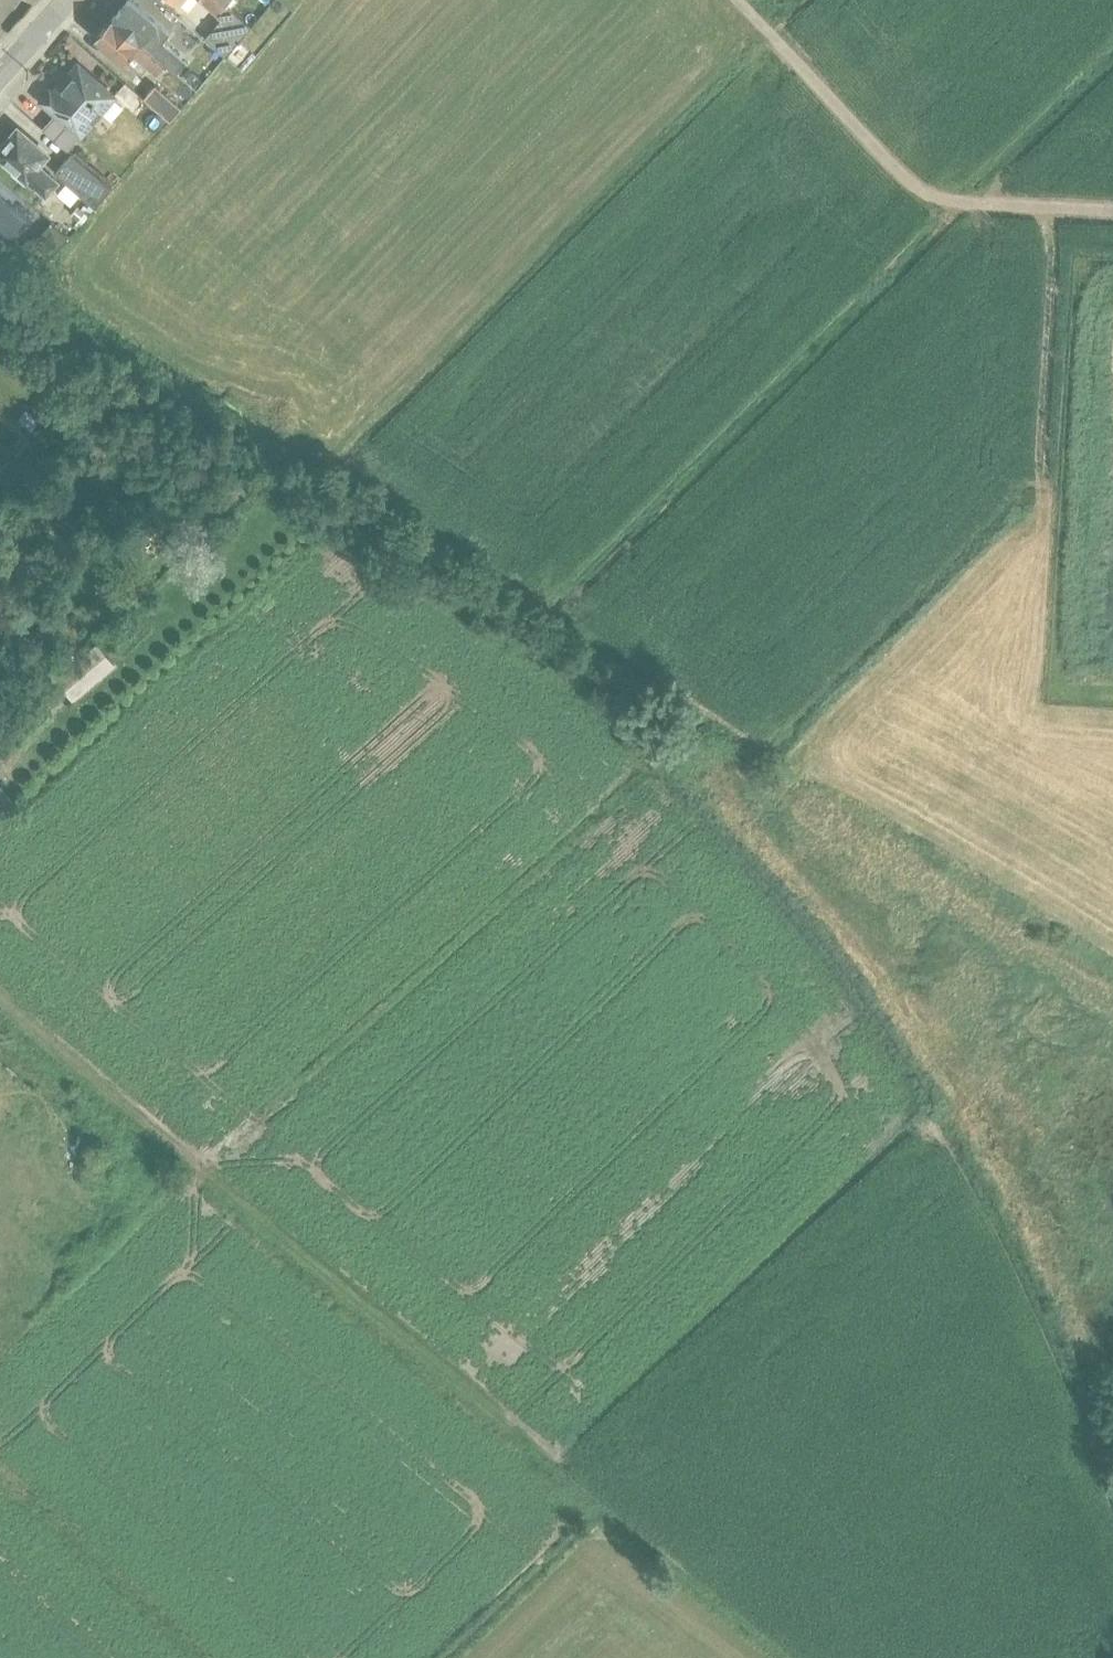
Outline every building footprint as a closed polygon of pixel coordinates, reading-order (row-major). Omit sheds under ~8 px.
[(146,0),(116,0),(91,31),(126,59),(162,13),(146,0)] [(206,33),(229,48),(244,26),(221,11),(206,33)] [(123,89),(77,50),(35,99),(81,139),(123,89)] [(170,113),(180,100),(154,79),(144,91),(170,113)] [(0,141),(0,157),(46,196),(64,175),(97,203),(116,181),(74,145),(54,169),(41,159),(52,147),(19,119),(0,141)] [(33,215),(0,186),(0,225),(13,237),(33,215)] [(79,201),(72,210),(83,219),(90,210),(79,201)] [(69,233),(52,218),(37,236),(54,250),(69,233)] [(31,425),(41,413),(27,401),(17,413),(31,425)] [(159,512),(145,522),(155,536),(169,526),(159,512)] [(11,586),(0,575),(0,597),(11,586)] [(62,681),(77,696),(115,658),(100,643),(62,681)]
